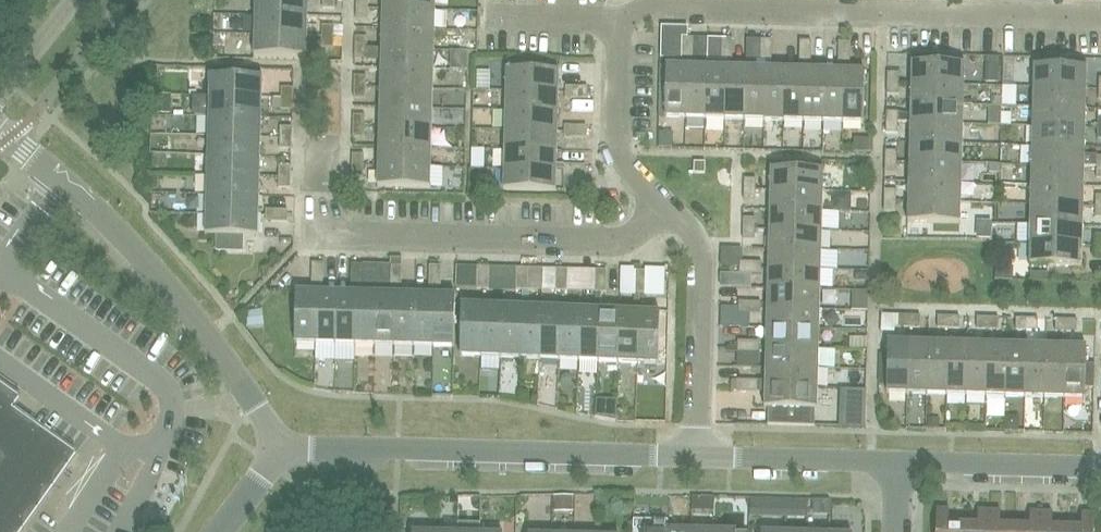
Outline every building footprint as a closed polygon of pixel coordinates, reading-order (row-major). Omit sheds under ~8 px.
[(308,17),(309,0),(256,0),(255,15),(308,17)] [(323,8),(335,9),(335,0),(323,0),(323,8)] [(368,9),(368,0),(356,0),(356,8),(368,9)] [(382,9),(435,10),(436,0),(382,0),(382,9)] [(368,9),(356,8),(356,19),(368,20),(368,9)] [(382,9),(382,29),(435,30),(435,10),(382,9)] [(255,15),(255,35),(308,36),(308,17),(255,15)] [(322,26),(322,37),(334,37),(334,26),(322,26)] [(435,30),(382,29),(381,48),(434,50),(435,30)] [(308,36),(255,35),(254,55),(307,57),(308,36)] [(334,37),(322,37),(322,48),(334,48),(334,37)] [(355,37),(355,48),(367,48),(367,37),(355,37)] [(682,38),(682,49),(694,50),(694,39),(682,38)] [(721,50),(733,51),(733,40),(721,39),(721,50)] [(760,40),(760,51),(772,52),(772,41),(760,40)] [(811,42),(805,41),(800,41),(799,52),(811,53),(811,42)] [(851,43),(845,43),(839,42),(838,53),(850,54),(851,43)] [(381,58),(381,68),(434,69),(434,50),(381,48),(367,48),(355,48),(355,58),(367,59),(367,57),(381,58)] [(693,59),(694,50),(682,49),(682,59),(693,59)] [(721,60),(727,60),(733,60),(733,51),(721,50),(721,60)] [(772,61),(772,52),(760,51),(760,61),(772,61)] [(799,62),(805,62),(811,62),(811,53),(799,52),(799,62)] [(850,54),(838,53),(838,63),(850,63),(850,54)] [(912,64),(912,84),(965,85),(965,65),(939,64),(939,56),(926,55),(926,64),(912,64)] [(1009,62),(1008,106),(1031,107),(1032,63),(1009,62)] [(996,64),(991,81),(1002,84),(1007,67),(996,64)] [(665,118),(686,119),(687,66),(666,66),(665,118)] [(707,67),(687,66),(686,119),(706,119),(707,67)] [(1034,66),(1034,87),(1086,88),(1087,67),(1034,66)] [(707,67),(706,119),(725,120),(726,67),(707,67)] [(746,68),(726,67),(725,120),(745,120),(746,68)] [(381,68),(380,87),(433,89),(434,69),(381,68)] [(746,68),(745,120),(764,121),(766,68),(746,68)] [(785,69),(766,68),(764,121),(784,121),(785,69)] [(785,69),(784,121),(804,122),(805,69),(785,69)] [(824,70),(805,69),(804,122),(823,122),(824,70)] [(507,70),(506,91),(559,92),(560,71),(507,70)] [(824,70),(823,122),(843,123),(844,70),(824,70)] [(864,71),(844,70),(843,123),(863,123),(864,71)] [(899,73),(887,72),(887,83),(899,84),(899,73)] [(209,76),(209,97),(262,98),(262,78),(209,76)] [(354,87),(366,87),(366,76),(354,76),(354,87)] [(899,94),(899,84),(887,83),(887,94),(899,94)] [(965,85),(912,84),(911,104),(964,105),(965,85)] [(576,98),(577,86),(566,86),(566,98),(576,98)] [(588,87),(577,86),(576,98),(587,99),(588,87)] [(366,87),(354,87),(354,98),(366,98),(366,87)] [(380,107),(433,108),(433,89),(380,87),(380,107)] [(1086,88),(1034,87),(1033,106),(1086,108),(1086,88)] [(281,88),(280,99),(292,99),(293,88),(281,88)] [(559,92),(506,91),(506,110),(559,111),(559,92)] [(262,98),(209,97),(208,116),(261,118),(262,98)] [(292,99),(280,99),(280,110),(292,110),(292,99)] [(911,104),(911,123),(964,124),(964,105),(911,104)] [(1085,127),(1086,108),(1033,106),(1033,126),(1085,127)] [(432,128),(433,108),(380,107),(379,126),(432,128)] [(558,131),(559,111),(506,110),(505,130),(558,131)] [(898,112),(886,111),(886,123),(898,123),(898,112)] [(353,126),(365,126),(365,115),(353,115),(353,126)] [(208,116),(207,136),(261,138),(261,118),(208,116)] [(899,133),(898,123),(886,123),(886,133),(899,133)] [(964,124),(911,123),(910,143),(964,144),(964,124)] [(565,137),(575,137),(576,126),(565,125),(565,137)] [(365,126),(353,126),(353,137),(365,137),(365,126)] [(379,126),(379,146),(432,147),(432,128),(379,126)] [(587,126),(576,126),(575,137),(586,138),(587,126)] [(1085,127),(1033,126),(1032,146),(1085,147),(1085,127)] [(280,127),(279,138),(291,138),(291,128),(280,127)] [(558,131),(505,130),(505,149),(558,151),(558,131)] [(261,138),(207,136),(207,155),(260,157),(261,138)] [(291,138),(279,138),(279,149),(291,149),(291,138)] [(910,143),(910,162),(963,164),(964,144),(910,143)] [(378,166),(431,167),(432,147),(379,146),(378,166)] [(1085,147),(1032,146),(1032,165),(1084,166),(1096,166),(1100,166),(1100,156),(1097,156),(1097,155),(1084,155),(1085,147)] [(557,170),(558,151),(505,149),(504,169),(557,170)] [(898,151),(886,151),(886,162),(898,162),(898,151)] [(364,154),(353,154),(352,154),(352,165),(364,165),(364,154)] [(207,155),(206,175),(259,177),(260,157),(207,155)] [(694,173),(705,174),(705,163),(695,162),(694,173)] [(898,173),(898,162),(886,162),(886,172),(898,173)] [(963,164),(910,162),(910,182),(963,183),(963,164)] [(574,177),(575,165),(564,164),(564,176),(574,177)] [(352,176),(364,176),(364,165),(352,165),(352,176)] [(585,177),(585,171),(586,165),(575,165),(574,177),(585,177)] [(1084,166),(1032,165),(1031,185),(1084,186),(1084,166)] [(278,166),(278,177),(290,178),(290,167),(278,166)] [(431,188),(431,167),(378,166),(378,186),(431,188)] [(557,170),(504,169),(504,190),(557,191),(557,170)] [(770,170),(770,190),(823,191),(824,171),(770,170)] [(259,177),(206,175),(206,195),(259,196),(259,177)] [(278,188),(290,189),(290,178),(278,177),(278,188)] [(744,179),(744,189),(755,189),(756,179),(744,179)] [(910,182),(909,202),(962,202),(963,183),(910,182)] [(1083,205),(1084,186),(1031,185),(1031,204),(1083,205)] [(744,189),(744,200),(755,200),(755,189),(744,189)] [(823,191),(770,190),(769,209),(823,211),(823,191)] [(896,190),(884,190),(884,201),(896,201),(896,190)] [(206,195),(205,214),(258,216),(259,196),(206,195)] [(884,201),(884,211),(895,211),(896,201),(884,201)] [(962,202),(909,202),(909,223),(962,224),(962,202)] [(1030,224),(1083,225),(1083,205),(1031,204),(1030,224)] [(822,230),(823,211),(769,209),(769,229),(822,230)] [(265,210),(265,216),(265,222),(275,222),(276,210),(265,210)] [(276,210),(275,222),(286,223),(287,211),(276,210)] [(257,237),(258,216),(205,214),(204,235),(215,235),(215,251),(242,252),(242,236),(257,237)] [(744,218),(744,228),(755,228),(755,218),(744,218)] [(1082,245),(1083,225),(1030,224),(1030,243),(1082,245)] [(744,228),(743,239),(755,239),(755,228),(744,228)] [(822,230),(769,229),(769,248),(822,250),(822,230)] [(1082,245),(1030,243),(1029,264),(1082,265),(1082,245)] [(769,248),(768,268),(822,269),(822,250),(769,248)] [(391,258),(390,276),(402,276),(403,259),(391,258)] [(740,273),(751,273),(751,262),(740,261),(740,273)] [(761,262),(751,262),(751,273),(760,274),(761,262)] [(312,263),(312,274),(324,274),(324,263),(312,263)] [(351,264),(351,275),(363,275),(363,264),(351,264)] [(430,266),(429,277),(441,277),(442,266),(430,266)] [(478,267),(477,278),(489,278),(489,267),(478,267)] [(517,268),(517,279),(528,279),(529,268),(517,268)] [(822,269),(768,268),(768,288),(821,289),(822,269)] [(556,269),(556,280),(568,280),(568,270),(556,269)] [(595,270),(595,281),(607,281),(607,271),(595,270)] [(634,271),(634,282),(646,282),(646,272),(634,271)] [(312,284),(318,285),(323,285),(324,274),(312,274),(312,284)] [(363,275),(351,275),(351,285),(363,286),(363,275)] [(390,287),(396,287),(402,287),(402,276),(390,276),(390,287)] [(429,288),(435,288),(441,288),(441,277),(429,277),(429,288)] [(489,289),(489,278),(477,278),(477,289),(489,289)] [(528,290),(528,279),(517,279),(516,290),(528,290)] [(556,280),(556,291),(567,291),(568,280),(556,280)] [(595,281),(595,292),(607,292),(607,281),(595,281)] [(646,293),(646,282),(634,282),(634,293),(646,293)] [(821,309),(821,289),(768,288),(768,308),(821,309)] [(836,305),(856,304),(855,290),(836,291),(836,305)] [(316,344),(317,291),(297,291),(295,344),(316,344)] [(337,292),(317,291),(316,344),(335,345),(337,292)] [(335,345),(355,345),(356,292),(337,292),(335,345)] [(375,346),(376,293),(356,292),(355,345),(375,346)] [(396,293),(376,293),(375,346),(394,346),(396,293)] [(396,293),(394,346),(414,347),(415,294),(396,293)] [(435,294),(415,294),(414,347),(433,347),(435,294)] [(454,348),(456,295),(435,294),(433,347),(454,348)] [(750,313),(750,302),(739,301),(739,313),(750,313)] [(761,314),(761,308),(761,302),(750,302),(750,313),(761,314)] [(481,358),(483,305),(462,304),(460,357),(481,358)] [(501,358),(502,305),(483,305),(481,358),(501,358)] [(520,359),(522,306),(502,305),(501,358),(520,359)] [(540,360),(541,307),(522,306),(520,359),(540,360)] [(560,361),(561,308),(541,307),(540,360),(560,361)] [(579,362),(581,308),(561,308),(560,361),(579,362)] [(599,362),(600,309),(581,308),(579,362),(599,362)] [(821,309),(768,308),(767,327),(821,329),(821,309)] [(618,363),(620,310),(600,309),(599,362),(618,363)] [(638,364),(639,311),(620,310),(618,363),(638,364)] [(639,311),(638,364),(659,365),(660,312),(639,311)] [(899,326),(910,326),(910,315),(899,315),(899,326)] [(910,315),(910,326),(920,327),(920,316),(910,315)] [(938,327),(949,328),(949,316),(938,316),(938,327)] [(949,316),(949,328),(959,328),(960,317),(949,316)] [(977,328),(988,329),(988,318),(977,317),(977,328)] [(988,318),(988,329),(999,329),(999,318),(988,318)] [(1027,329),(1027,319),(1017,318),(1017,329),(1027,329)] [(1037,330),(1038,319),(1027,319),(1027,329),(1037,330)] [(1055,330),(1066,331),(1066,320),(1056,319),(1055,330)] [(1077,331),(1077,321),(1077,320),(1066,320),(1066,331),(1077,331)] [(820,348),(821,329),(767,327),(767,347),(820,348)] [(738,340),(738,346),(738,352),(749,352),(749,341),(738,340)] [(749,341),(749,352),(760,353),(760,341),(749,341)] [(908,395),(909,342),(889,341),(887,394),(908,395)] [(929,342),(909,342),(908,395),(927,395),(929,342)] [(929,342),(927,395),(947,396),(948,343),(929,342)] [(968,343),(948,343),(947,396),(966,396),(968,343)] [(968,343),(966,396),(986,397),(987,344),(968,343)] [(1007,344),(987,344),(986,397),(1005,397),(1007,344)] [(1007,344),(1005,397),(1025,398),(1026,345),(1007,344)] [(1046,345),(1026,345),(1025,398),(1045,398),(1046,345)] [(1046,345),(1045,398),(1064,399),(1066,346),(1046,345)] [(1085,346),(1066,346),(1064,399),(1084,399),(1085,346)] [(820,348),(767,347),(766,367),(820,368),(820,348)] [(819,388),(820,368),(766,367),(766,386),(819,388)] [(737,379),(737,385),(737,391),(748,392),(748,380),(737,379)] [(759,392),(759,386),(759,380),(748,380),(748,392),(759,392)] [(77,455),(77,454),(32,423),(13,409),(21,398),(0,384),(0,531),(22,531),(77,455)] [(819,409),(819,388),(766,386),(766,408),(787,409),(786,426),(814,427),(815,409),(819,409)] [(864,427),(866,390),(843,389),(841,426),(864,427)] [(964,524),(949,524),(950,510),(937,510),(937,531),(964,531),(964,524)] [(990,511),(979,511),(978,525),(964,524),(964,531),(989,531),(990,511)] [(1015,526),(1001,525),(1001,512),(990,511),(989,531),(1015,531),(1015,526)] [(1042,513),(1031,512),(1030,526),(1015,526),(1015,531),(1041,531),(1042,513)] [(1068,527),(1052,527),(1053,513),(1042,513),(1041,531),(1068,531),(1068,527)] [(1068,531),(1094,531),(1094,514),(1082,514),(1082,528),(1068,527),(1068,531)]
